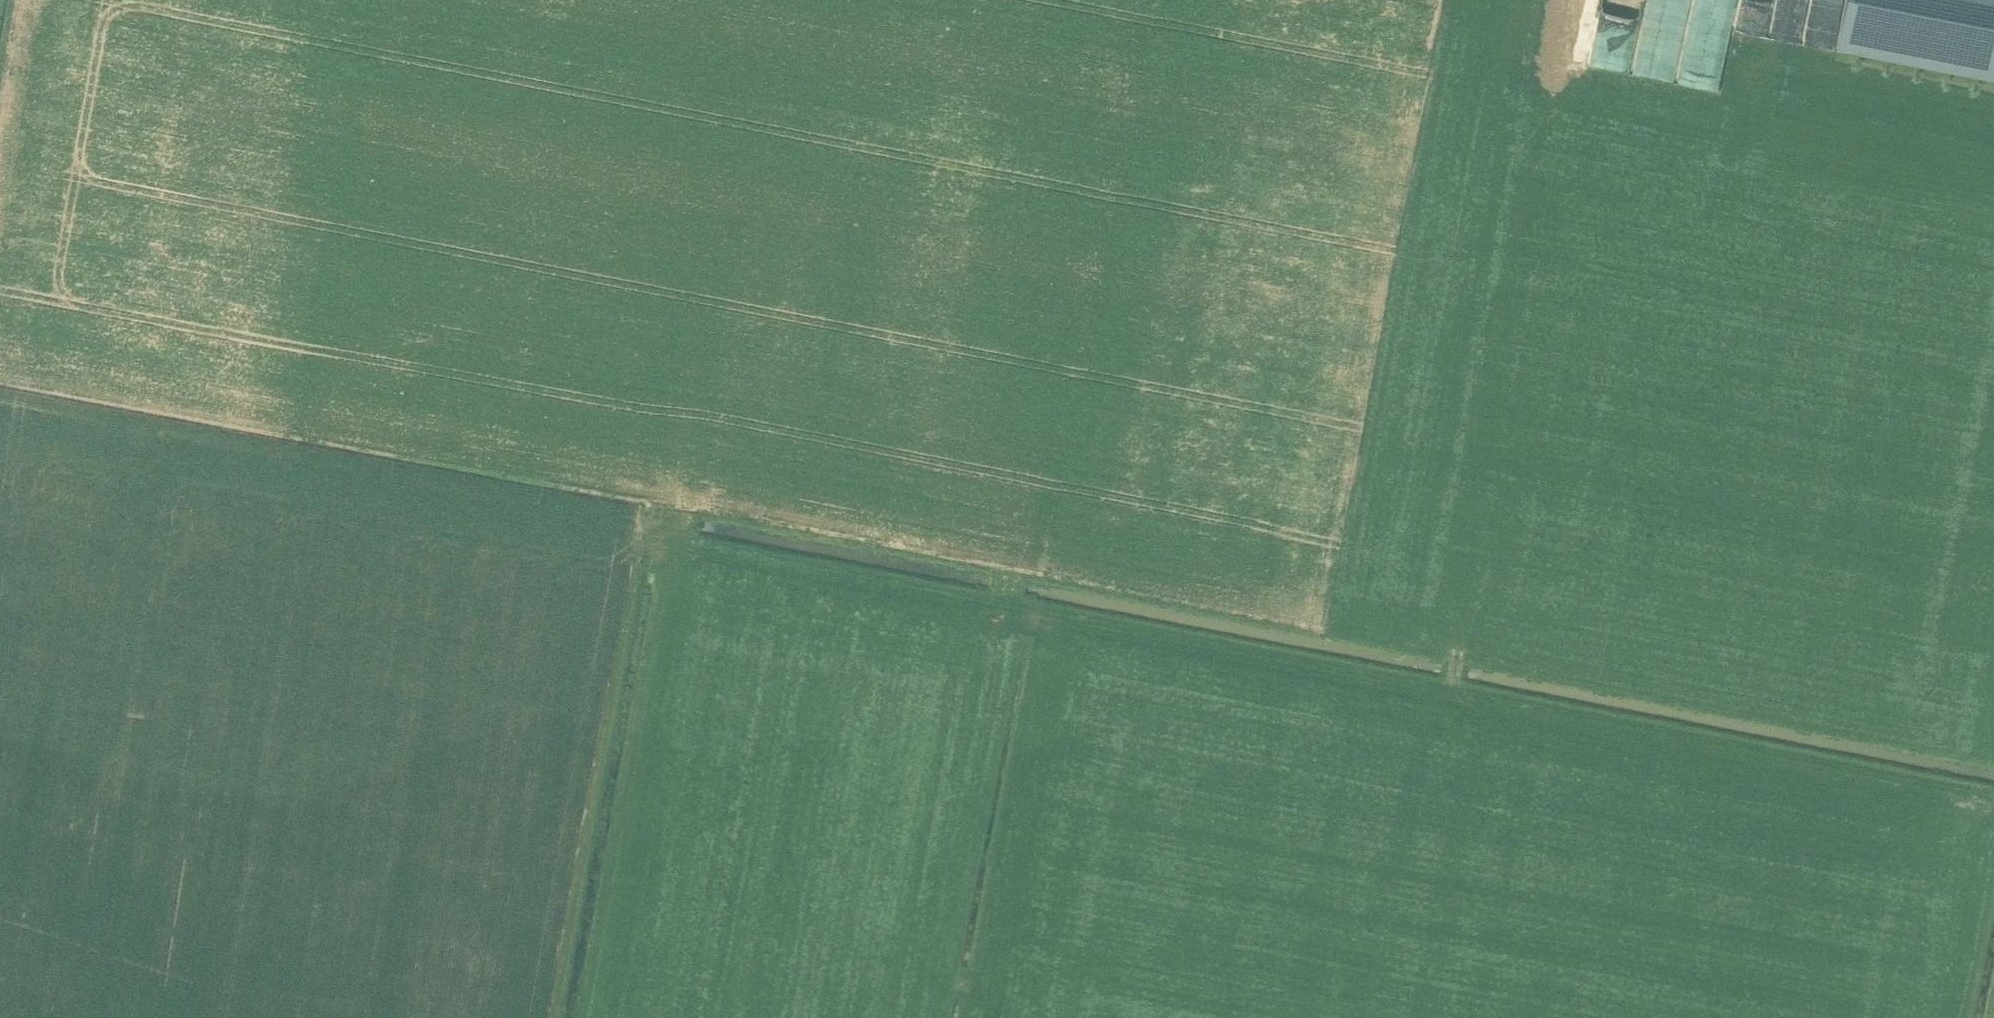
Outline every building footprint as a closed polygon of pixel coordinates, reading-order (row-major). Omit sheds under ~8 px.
[(1738,0),(1695,0),(1678,80),(1719,89),(1738,0)] [(1955,69),(1993,76),(1993,0),(1968,0),(1955,69)]
